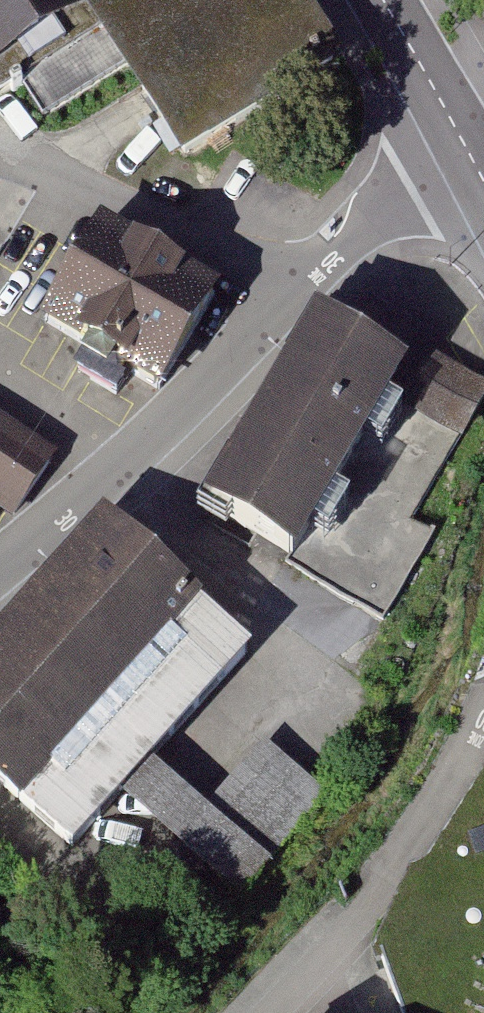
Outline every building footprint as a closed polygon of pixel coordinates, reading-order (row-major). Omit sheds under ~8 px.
[(86,14),(180,163),(345,60),(308,0),(0,0),(0,68),(86,14)] [(221,290),(100,220),(39,324),(160,395),(221,290)] [(317,313),(205,506),(296,559),(389,400),(459,440),(483,398),(483,382),(413,340),(400,361),(317,313)] [(14,522),(59,454),(0,416),(0,513),(14,522)] [(0,628),(0,789),(71,853),(122,796),(177,846),(134,895),(195,950),(330,800),(265,742),(206,808),(153,761),(253,651),(102,515),(0,628)] [(374,942),(403,1012),(483,1012),(483,799),(374,942)]
